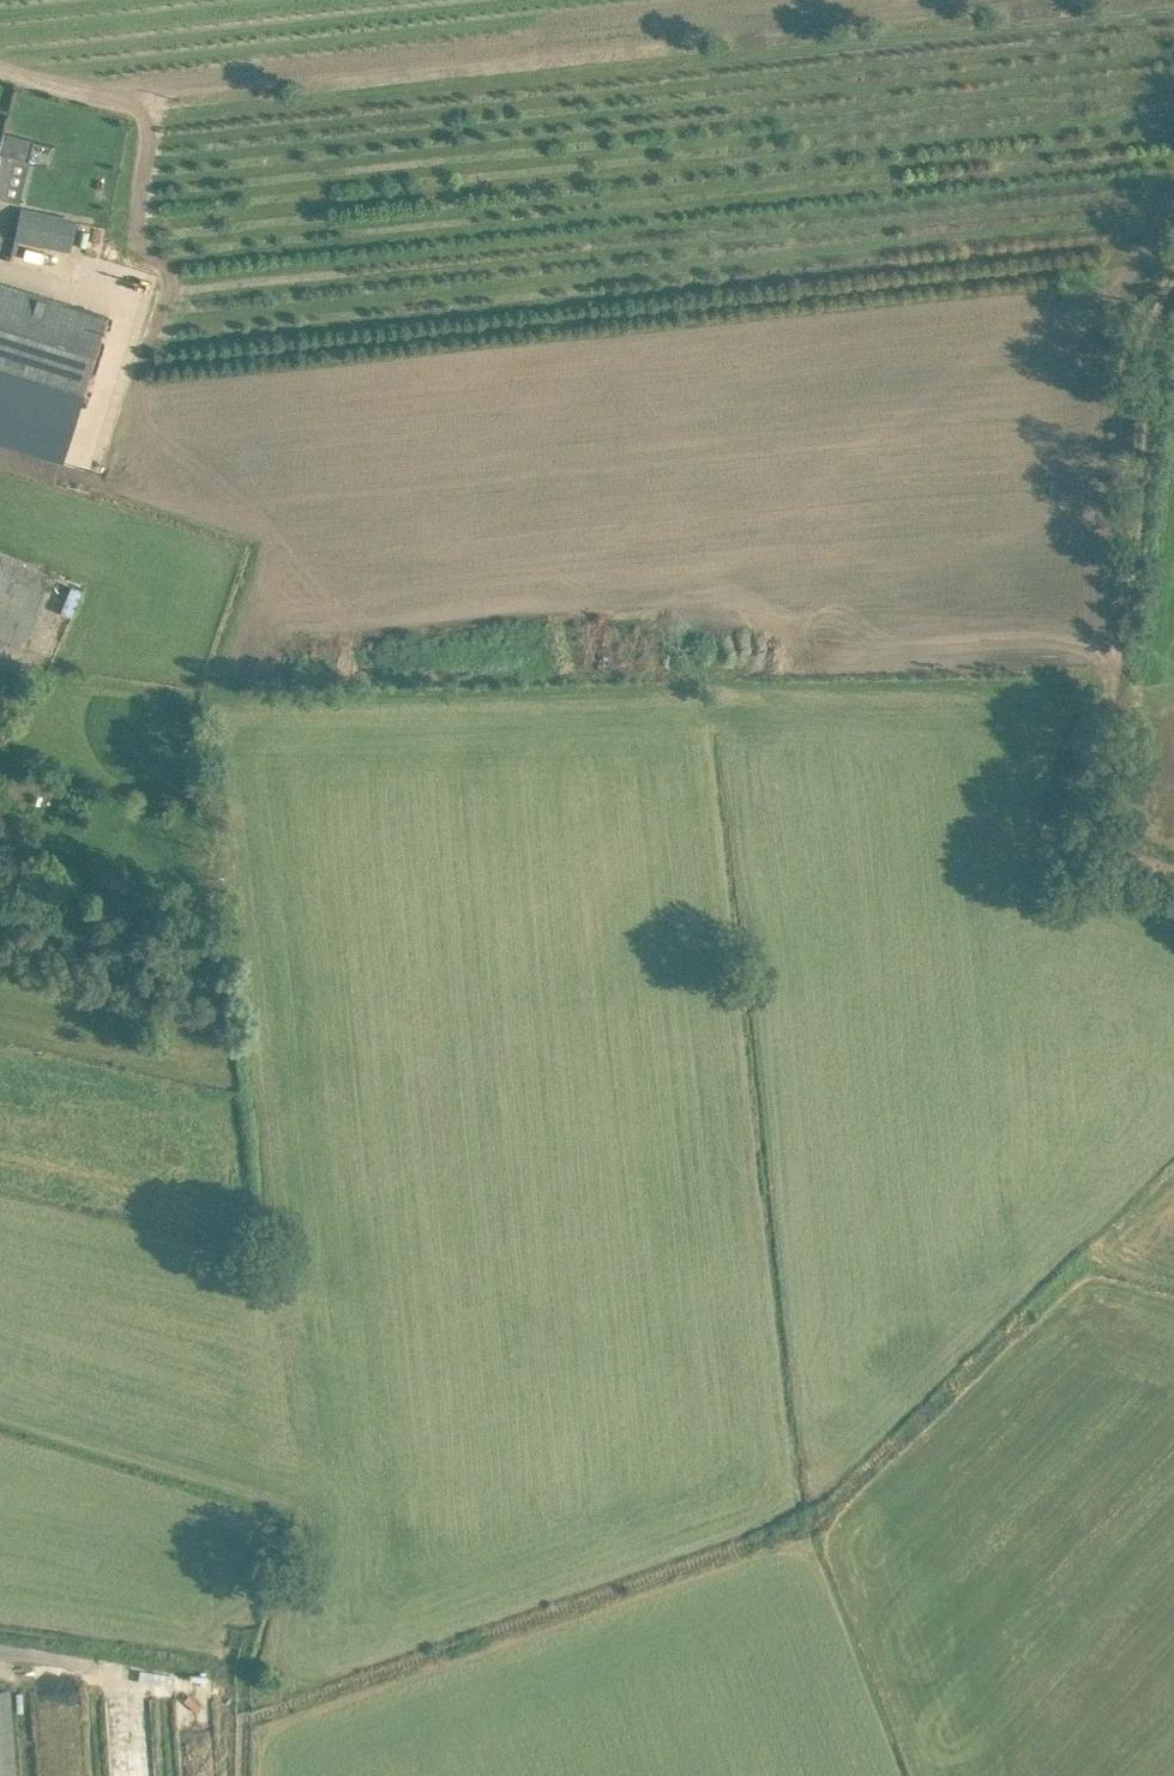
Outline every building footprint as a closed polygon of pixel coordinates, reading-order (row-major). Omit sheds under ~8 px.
[(2,188),(9,161),(29,166),(36,139),(34,139),(34,140),(4,133),(5,131),(3,131),(2,135),(0,134),(0,187),(2,188)] [(15,239),(71,250),(77,218),(21,207),(15,239)] [(63,461),(108,315),(0,281),(0,442),(63,461)] [(0,553),(0,636),(24,646),(55,576),(0,553)] [(280,1668),(270,1666),(267,1677),(278,1679),(280,1668)] [(10,1689),(0,1689),(0,1775),(16,1775),(10,1689)]
